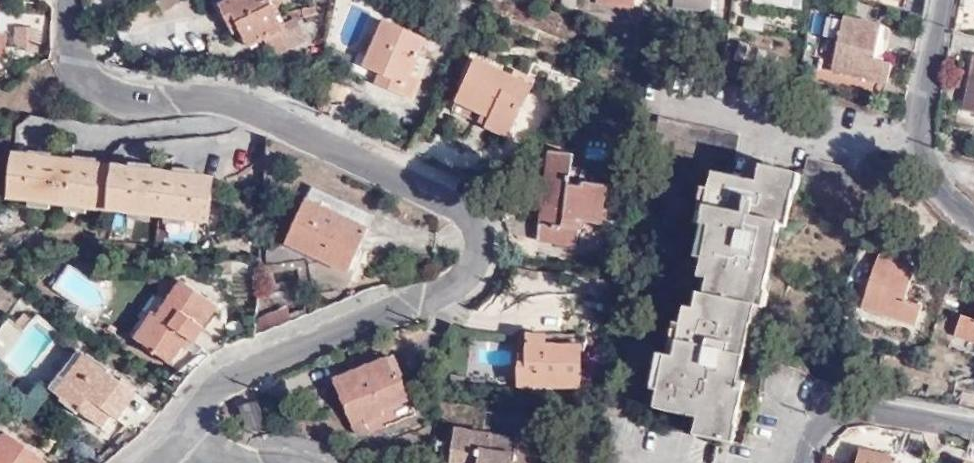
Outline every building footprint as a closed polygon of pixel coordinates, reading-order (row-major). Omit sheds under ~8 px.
[(162,9),(179,0),(157,0),(162,9)] [(284,31),(275,11),(277,11),(281,4),(280,1),(283,0),(230,0),(221,4),(230,27),(232,26),(235,33),(242,30),(249,46),(265,38),(273,56),(291,47),(284,31)] [(711,0),(673,0),(672,5),(710,11),(711,0)] [(752,1),(790,8),(792,0),(752,0),(752,1)] [(316,6),(302,9),(303,15),(317,11),(316,6)] [(303,15),(302,9),(286,13),(287,19),(303,15)] [(886,28),(830,15),(819,62),(832,65),(831,70),(886,83),(890,64),(881,61),(888,34),(888,31),(886,28)] [(375,40),(359,74),(411,97),(419,79),(409,75),(425,38),(384,19),(375,40)] [(13,25),(13,51),(37,51),(37,26),(13,25)] [(300,25),(284,31),(291,47),(308,40),(300,25)] [(350,70),(359,74),(375,40),(365,36),(350,70)] [(765,54),(741,44),(734,59),(758,69),(765,54)] [(973,56),(962,111),(973,114),(973,56)] [(478,59),(453,109),(508,136),(530,93),(511,84),(514,77),(478,59)] [(514,77),(511,84),(530,93),(536,79),(516,70),(513,76),(514,77)] [(13,151),(8,196),(208,222),(214,179),(13,151)] [(551,151),(536,240),(575,247),(580,220),(602,224),(608,187),(585,183),(585,188),(570,186),(575,155),(551,151)] [(713,286),(711,297),(756,307),(764,309),(780,227),(790,229),(798,193),(789,191),(793,175),(760,169),(758,178),(721,171),(711,221),(719,222),(706,285),(713,286)] [(313,186),(285,242),(312,255),(344,271),(372,215),(313,186)] [(312,255),(285,242),(265,244),(265,264),(313,260),(312,255)] [(913,267),(879,254),(861,305),(914,325),(921,307),(901,299),(913,267)] [(180,279),(165,301),(156,315),(152,312),(134,337),(168,361),(186,335),(192,340),(201,326),(200,325),(215,304),(180,279)] [(156,315),(165,301),(156,294),(128,332),(134,337),(152,312),(156,315)] [(761,325),(752,324),(756,307),(711,297),(708,314),(692,311),(682,360),(675,358),(662,413),(708,421),(704,438),(734,445),(738,430),(746,431),(756,386),(748,384),(761,325)] [(285,305),(254,316),(253,333),(290,319),(285,305)] [(961,312),(954,332),(973,340),(973,317),(961,312)] [(550,332),(523,330),(518,383),(581,389),(585,345),(549,343),(550,332)] [(110,412),(136,433),(160,411),(83,352),(74,362),(70,359),(59,373),(67,380),(56,395),(75,411),(77,408),(99,426),(110,412)] [(394,356),(334,378),(355,431),(367,427),(369,431),(417,411),(394,356)] [(256,400),(239,405),(247,430),(264,424),(256,400)] [(450,462),(456,462),(469,462),(471,462),(538,462),(543,435),(520,430),(518,437),(457,425),(450,462)] [(49,457),(6,428),(0,437),(0,462),(45,462),(49,457)] [(894,462),(895,458),(858,449),(857,450),(855,449),(846,462),(896,462),(894,462)]
